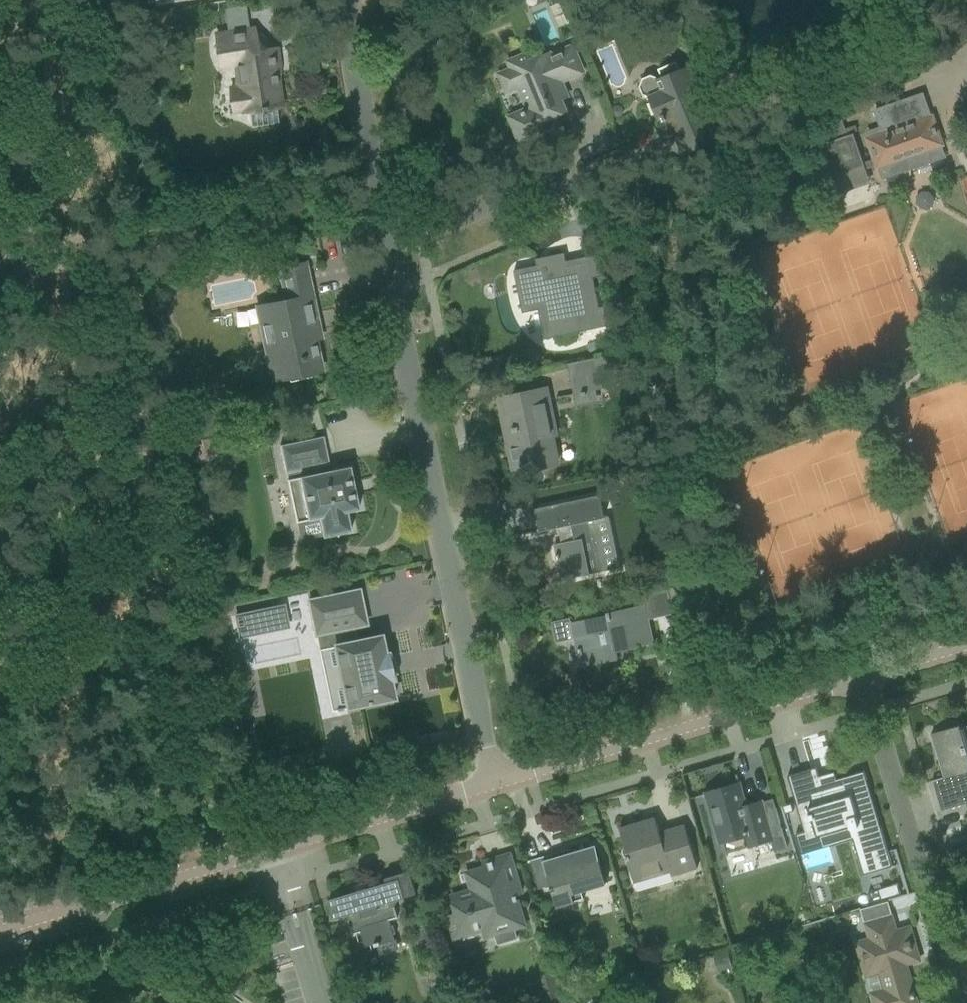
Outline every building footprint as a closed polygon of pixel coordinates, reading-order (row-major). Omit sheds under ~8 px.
[(170,10),(154,14),(156,28),(172,24),(170,12),(170,11),(170,10)] [(234,33),(216,36),(220,65),(236,63),(240,92),(244,91),(246,106),(242,106),(243,112),(249,111),(251,127),(278,123),(276,107),(281,107),(275,67),(274,67),(273,66),(275,66),(275,65),(274,65),(273,57),(273,56),(272,56),(271,50),(257,52),(254,30),(234,33)] [(530,61),(526,50),(508,58),(513,69),(501,74),(507,91),(519,85),(529,109),(510,117),(520,140),(556,125),(553,117),(565,112),(560,98),(567,95),(562,84),(584,75),(573,47),(550,56),(549,53),(530,61)] [(643,78),(639,86),(643,94),(651,98),(652,101),(651,101),(656,114),(657,114),(659,118),(661,117),(663,121),(665,121),(670,132),(671,134),(676,132),(684,153),(703,145),(719,139),(688,67),(680,70),(662,78),(660,79),(659,78),(651,75),(643,78)] [(922,94),(904,101),(875,111),(881,128),(868,133),(870,140),(869,140),(876,159),(862,164),(853,139),(814,152),(828,195),(842,190),(838,180),(879,165),(883,178),(944,157),(940,144),(941,144),(932,118),(931,118),(922,94)] [(819,114),(828,142),(848,136),(839,108),(819,114)] [(819,122),(811,125),(818,147),(826,144),(819,122)] [(537,266),(516,270),(517,272),(524,307),(525,307),(544,303),(550,332),(543,333),(544,339),(581,332),(580,327),(594,324),(595,329),(607,326),(603,307),(598,308),(588,261),(566,266),(563,253),(545,257),(546,264),(541,265),(540,263),(536,264),(537,266)] [(239,255),(223,258),(226,272),(242,268),(239,255)] [(162,260),(145,263),(147,274),(164,271),(162,260)] [(268,322),(261,323),(266,348),(274,346),(281,380),(302,375),(322,371),(313,331),(319,330),(305,264),(285,268),(280,269),(286,301),(265,306),(268,322)] [(620,340),(608,342),(609,349),(622,348),(620,340)] [(596,358),(569,364),(576,394),(602,389),(596,358)] [(545,389),(522,394),(502,398),(509,428),(505,429),(513,469),(541,463),(542,468),(557,464),(551,436),(555,435),(545,389)] [(323,437),(279,446),(285,474),(299,471),(300,477),(299,477),(307,520),(318,518),(322,536),(322,538),(350,532),(346,512),(358,510),(349,467),(329,471),(328,465),(329,465),(323,437)] [(558,528),(560,535),(564,534),(566,542),(554,545),(559,569),(579,565),(581,575),(579,575),(579,576),(603,571),(593,520),(604,518),(599,496),(534,509),(539,532),(558,528)] [(677,589),(668,591),(670,602),(679,600),(677,589)] [(355,635),(353,627),(366,625),(358,590),(345,593),(319,598),(309,600),(308,601),(318,648),(333,645),(334,646),(341,681),(343,694),(347,709),(394,699),(390,681),(393,680),(387,653),(386,653),(384,654),(384,653),(380,636),(356,641),(355,635)] [(271,607),(273,616),(285,614),(283,605),(271,607)] [(576,618),(570,619),(574,640),(578,639),(581,649),(578,649),(580,656),(582,656),(585,666),(616,659),(617,660),(618,660),(615,647),(623,646),(623,648),(624,648),(624,649),(625,649),(626,650),(627,650),(654,644),(654,643),(652,643),(650,636),(651,635),(645,605),(610,612),(607,612),(607,615),(576,622),(576,618)] [(242,614),(234,615),(238,636),(246,635),(259,632),(257,621),(269,619),(267,608),(242,614)] [(964,727),(964,728),(961,729),(960,726),(931,734),(944,777),(939,779),(939,780),(940,780),(943,789),(935,791),(941,811),(966,804),(966,750),(966,726),(964,727)] [(816,768),(789,776),(794,795),(805,832),(797,835),(801,849),(802,849),(802,848),(822,843),(820,836),(821,836),(821,835),(834,831),(834,832),(836,831),(850,827),(851,829),(854,828),(861,852),(860,852),(862,858),(860,859),(864,875),(892,867),(892,866),(864,772),(836,780),(837,782),(822,787),(819,777),(816,768)] [(738,785),(696,797),(696,798),(706,795),(723,855),(724,855),(748,848),(771,841),(774,852),(787,848),(773,799),(762,802),(761,800),(745,805),(737,775),(735,775),(738,785)] [(791,804),(783,806),(785,814),(793,812),(791,804)] [(646,820),(620,828),(628,856),(626,857),(632,876),(634,882),(635,887),(655,881),(653,876),(669,872),(671,876),(697,869),(690,844),(684,825),(659,833),(657,824),(655,818),(646,820)] [(802,849),(801,849),(802,854),(853,839),(860,859),(862,858),(860,852),(861,852),(854,828),(851,829),(850,827),(836,831),(834,832),(834,831),(821,835),(821,836),(820,836),(822,843),(802,848),(802,849)] [(538,889),(550,886),(556,907),(584,899),(582,891),(606,884),(595,846),(570,853),(569,850),(571,850),(570,848),(566,850),(528,861),(529,862),(530,862),(538,889)] [(457,913),(448,916),(455,938),(474,933),(476,932),(482,930),(485,938),(495,935),(498,945),(518,939),(514,929),(525,926),(516,895),(522,894),(517,880),(516,874),(510,854),(483,862),(484,866),(466,872),(470,884),(472,890),(452,896),(457,913)] [(417,894),(416,890),(410,871),(385,878),(386,883),(331,899),(331,900),(328,901),(334,919),(347,915),(353,934),(361,931),(366,947),(375,944),(376,947),(396,941),(394,935),(397,934),(394,925),(391,926),(390,921),(398,918),(393,902),(404,898),(404,899),(406,898),(405,897),(417,894)] [(887,887),(882,889),(883,893),(884,899),(897,895),(900,894),(897,883),(892,885),(887,887)] [(910,963),(908,954),(917,952),(910,927),(896,932),(891,917),(866,924),(870,939),(857,943),(866,976),(880,972),(885,990),(872,994),(874,1002),(917,1002),(906,964),(910,963)] [(834,919),(822,922),(824,930),(836,927),(834,919)] [(433,926),(420,929),(420,930),(423,939),(435,936),(433,928),(433,927),(433,926)] [(727,951),(713,955),(718,972),(732,968),(727,951)] [(655,957),(644,960),(647,971),(658,968),(655,957)] [(553,974),(540,978),(544,990),(542,991),(545,1002),(561,998),(553,974)]
